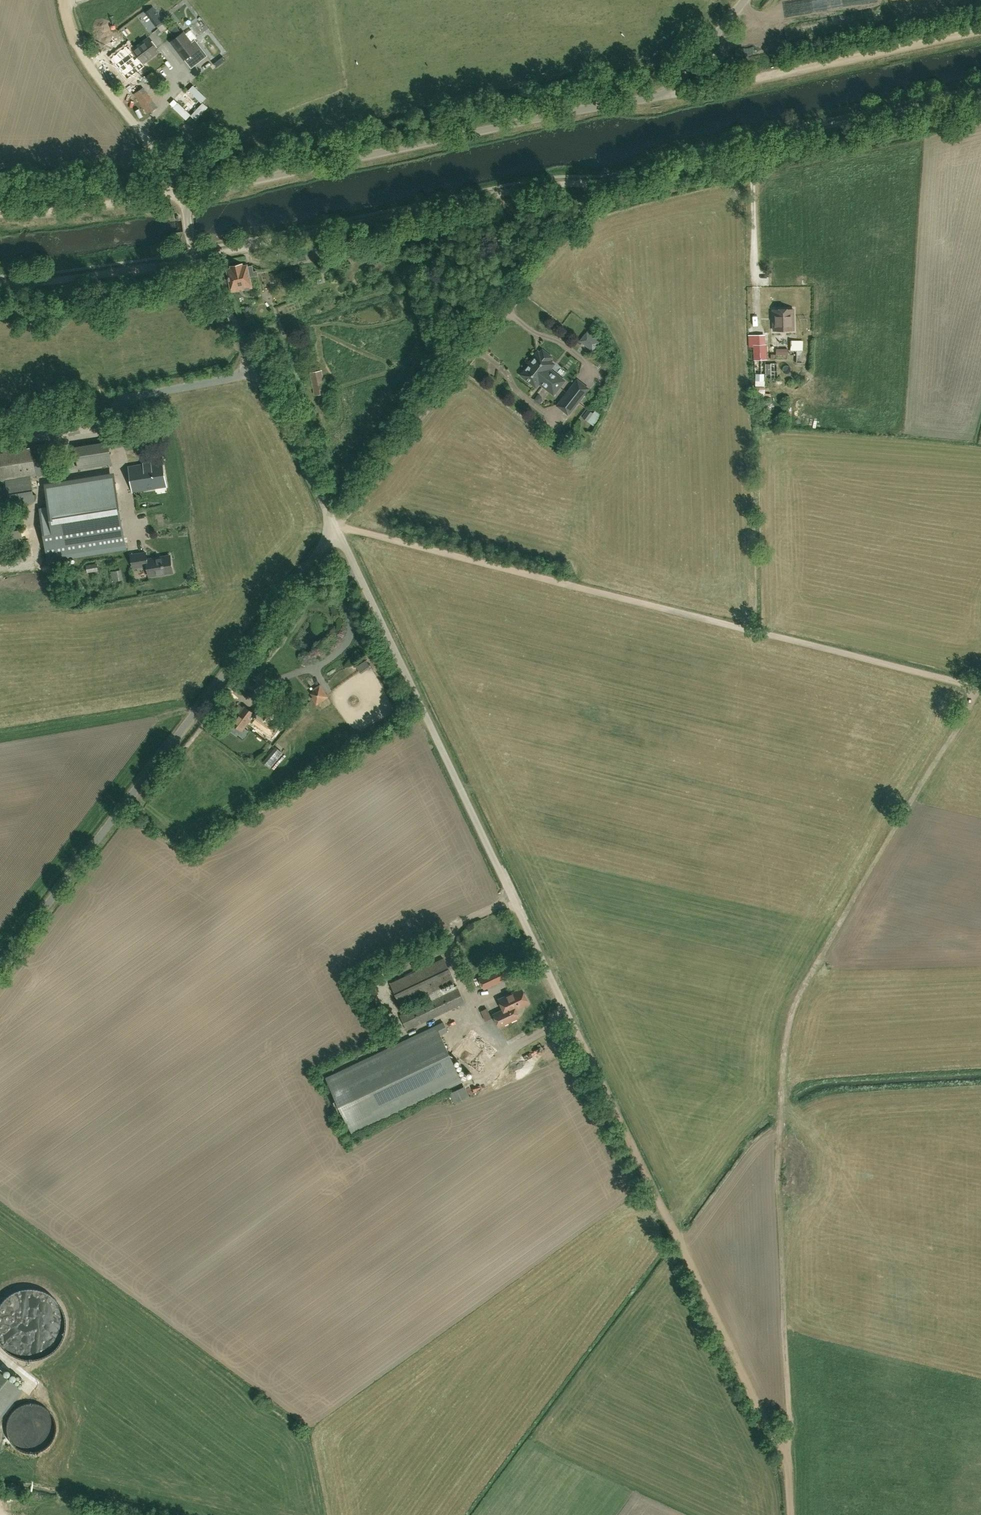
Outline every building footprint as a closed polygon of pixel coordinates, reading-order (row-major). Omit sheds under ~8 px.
[(163,21),(152,7),(145,12),(156,26),(163,21)] [(195,39),(191,43),(183,32),(171,42),(191,68),(207,55),(195,39)] [(132,50),(128,44),(108,59),(125,81),(145,66),(143,63),(159,51),(148,38),(132,50)] [(137,93),(151,115),(160,109),(147,87),(137,93)] [(232,291),(250,288),(248,277),(258,275),(257,270),(254,271),(253,265),(246,266),(245,265),(241,266),(241,264),(239,265),(237,264),(233,265),(232,266),(229,267),(230,268),(227,268),(232,291)] [(773,309),(773,315),(773,330),(793,330),(793,309),(773,309)] [(589,333),(582,343),(595,352),(602,342),(589,333)] [(749,336),(749,361),(766,360),(765,335),(749,336)] [(796,360),(802,360),(802,341),(791,341),(791,355),(796,355),(796,360)] [(553,392),(558,386),(563,378),(551,369),(550,370),(548,368),(553,362),(548,358),(550,356),(550,354),(543,349),(541,350),(540,351),(538,350),(532,357),(533,358),(521,373),(535,384),(540,379),(542,381),(541,382),(553,392)] [(765,378),(779,378),(778,364),(765,364),(765,378)] [(314,395),(326,392),(326,390),(329,390),(327,382),(324,382),(322,370),(310,373),(314,395)] [(577,377),(557,404),(568,412),(588,387),(577,377)] [(541,392),(536,399),(544,405),(549,398),(541,392)] [(593,413),(588,410),(582,418),(594,426),(602,415),(595,410),(593,413)] [(53,473),(52,461),(57,461),(56,454),(51,455),(49,443),(0,451),(0,481),(53,473)] [(78,469),(111,464),(108,444),(97,446),(97,447),(75,450),(78,469)] [(162,461),(129,466),(132,491),(166,486),(162,461)] [(9,507),(34,503),(30,477),(5,481),(9,507)] [(115,483),(47,494),(49,506),(40,508),(49,561),(125,548),(115,483)] [(145,552),(131,555),(133,568),(147,565),(149,576),(172,572),(170,556),(147,559),(145,552)] [(122,570),(114,572),(116,581),(124,579),(122,570)] [(311,696),(317,704),(329,695),(320,683),(313,688),(313,689),(310,692),(313,695),(311,696)] [(250,721),(252,722),(272,736),(280,725),(272,719),(269,718),(270,716),(263,710),(262,712),(260,711),(257,715),(243,705),(242,706),(241,705),(229,721),(243,731),(250,721)] [(283,754),(276,748),(263,762),(270,768),(283,754)] [(454,981),(444,958),(390,983),(401,1006),(454,981)] [(484,989),(501,981),(508,978),(503,967),(479,978),(484,989)] [(407,1029),(465,1002),(458,988),(400,1015),(407,1029)] [(499,999),(504,1010),(494,1014),(499,1026),(519,1017),(515,1009),(529,1003),(522,989),(499,999)] [(490,1008),(483,1011),(488,1022),(494,1019),(490,1008)] [(440,1035),(447,1031),(443,1022),(326,1077),(352,1133),(462,1081),(440,1035)] [(488,1032),(461,1045),(482,1090),(509,1077),(488,1032)] [(467,1086),(453,1093),(457,1103),(472,1096),(467,1086)] [(495,1118),(497,1125),(503,1123),(500,1116),(495,1118)] [(19,1389),(0,1375),(0,1413),(19,1389)] [(38,1387),(36,1390),(45,1396),(47,1393),(38,1387)] [(53,1437),(54,1430),(54,1423),(50,1415),(45,1409),(38,1405),(30,1404),(23,1405),(15,1408),(9,1414),(6,1421),(4,1429),(5,1433),(5,1436),(8,1442),(13,1448),(19,1452),(26,1454),(32,1454),(39,1452),(45,1449),(50,1443),(53,1437)]
